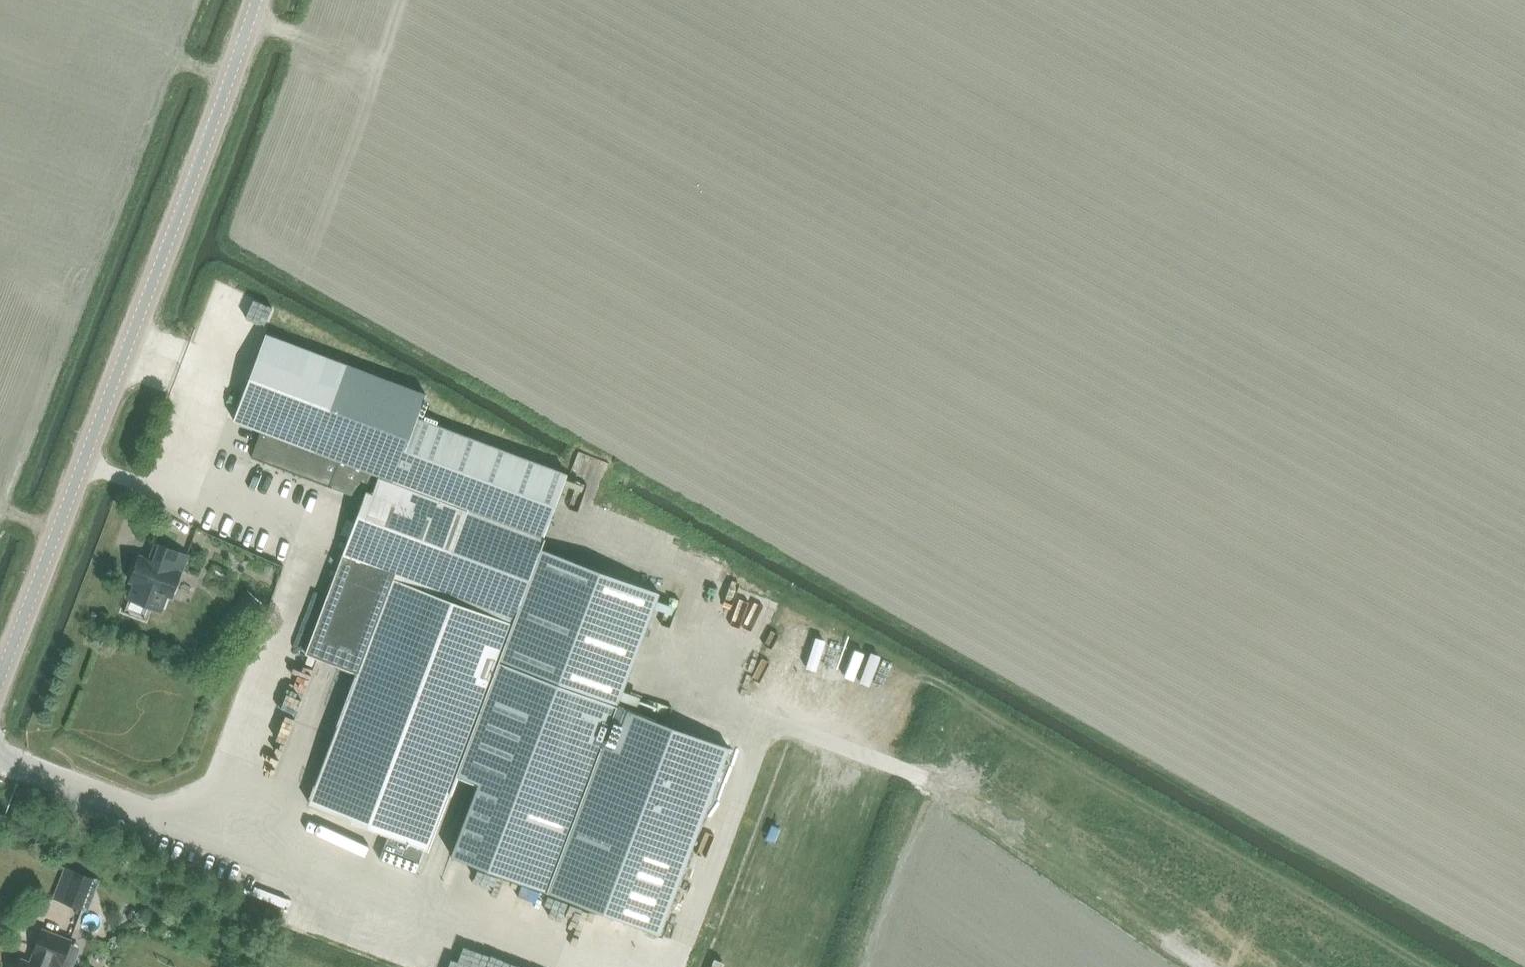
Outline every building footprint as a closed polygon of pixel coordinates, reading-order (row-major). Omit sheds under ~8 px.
[(265,333),(232,419),(261,430),(251,457),(362,499),(304,653),(357,673),(308,803),(426,848),(455,771),(479,781),(451,856),(580,904),(659,933),(729,747),(666,723),(635,712),(635,710),(616,703),(619,696),(628,699),(631,691),(622,688),(653,604),(662,608),(665,600),(656,597),(658,590),(539,546),(566,473),(567,471),(417,415),(425,392),(348,362),(265,333)] [(177,579),(187,555),(149,542),(129,598),(161,610),(173,577),(177,579)] [(248,591),(240,600),(254,612),(261,603),(248,591)] [(95,877),(75,869),(64,901),(83,909),(95,877)] [(70,942),(41,931),(33,951),(35,952),(30,964),(20,960),(18,966),(57,966),(59,962),(62,963),(70,942)]
